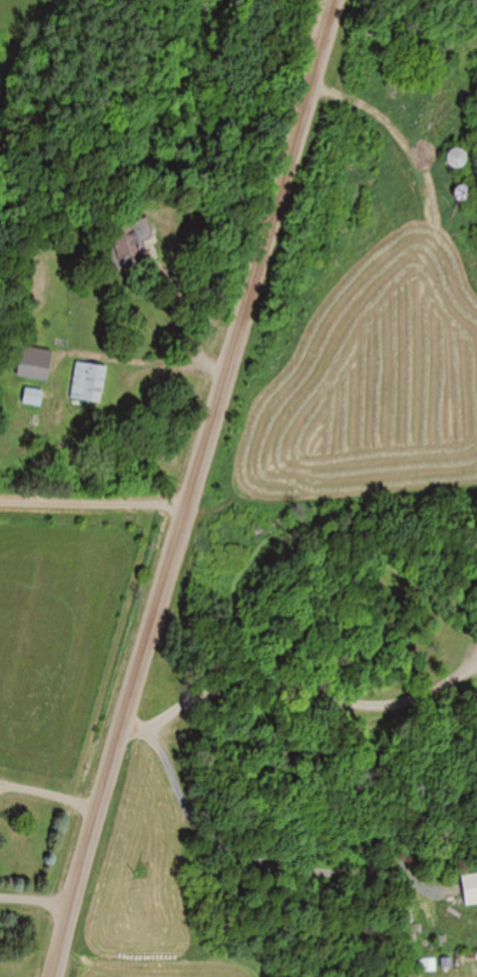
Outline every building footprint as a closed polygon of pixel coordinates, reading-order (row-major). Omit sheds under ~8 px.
[(453,148),(443,160),(458,171),(468,159),(453,148)] [(465,204),(471,189),(457,184),(452,199),(465,204)] [(111,230),(120,263),(142,257),(138,243),(154,239),(148,220),(111,230)] [(71,401),(101,405),(107,368),(77,363),(71,401)] [(44,392),(26,389),(23,405),(41,408),(44,392)] [(461,876),(464,906),(476,905),(476,874),(461,876)]
